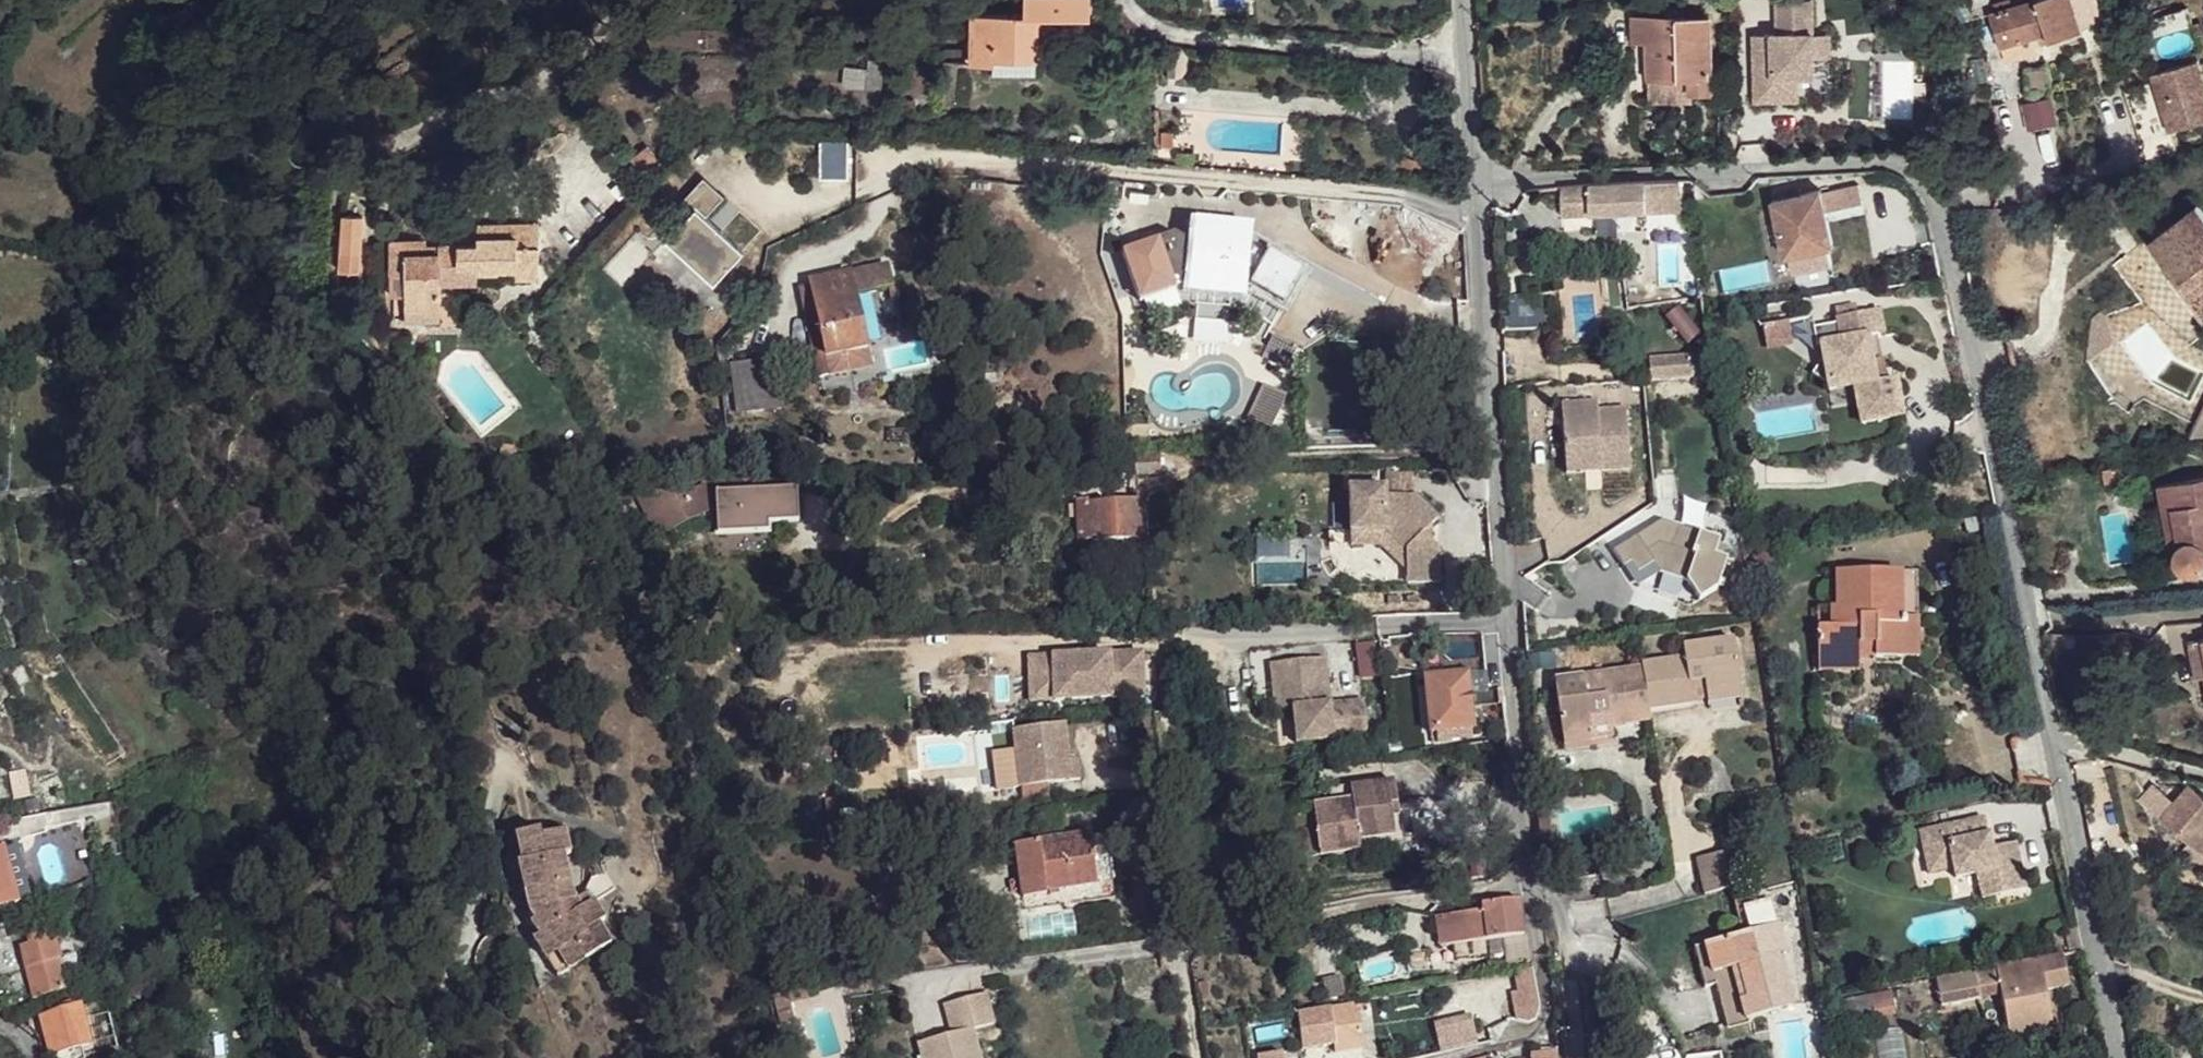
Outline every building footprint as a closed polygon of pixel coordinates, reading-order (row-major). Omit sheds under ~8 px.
[(1036,15),(1051,16),(1089,16),(1089,0),(1025,0),(1025,14),(1036,14),(1036,15)] [(1799,69),(1815,68),(1813,0),(1778,0),(1779,26),(1766,27),(1767,38),(1755,39),(1757,93),(1800,92),(1799,69)] [(1991,16),(2001,49),(2047,36),(2049,43),(2092,30),(2083,0),(2047,0),(1991,16)] [(2092,30),(2106,25),(2099,0),(2083,0),(2092,30)] [(1199,7),(1183,7),(1183,16),(1199,16),(1199,7)] [(1036,52),(1036,15),(1036,14),(1025,14),(974,13),(972,61),(993,61),(993,56),(1035,58),(1036,52)] [(1036,15),(1036,52),(1051,52),(1051,16),(1036,15)] [(1650,81),(1692,80),(1693,92),(1694,91),(1694,93),(1702,93),(1702,91),(1713,91),(1709,18),(1634,20),(1634,44),(1648,44),(1650,81)] [(1767,38),(1766,27),(1755,27),(1755,39),(1767,38)] [(966,48),(945,47),(945,56),(945,60),(965,61),(966,48)] [(1169,51),(1169,79),(1176,78),(1181,76),(1185,73),(1187,68),(1187,62),(1185,57),(1181,53),(1177,52),(1169,51)] [(1035,58),(993,56),(993,61),(993,73),(1035,74),(1035,58)] [(1973,60),(1976,83),(1988,81),(1985,58),(1973,60)] [(868,59),(865,89),(882,90),(884,61),(868,59)] [(2153,78),(2173,136),(2202,125),(2202,69),(2200,62),(2153,78)] [(1927,84),(1926,70),(1914,71),(1914,85),(1927,84)] [(1692,80),(1650,81),(1651,94),(1694,93),(1694,91),(1693,92),(1692,80)] [(1173,132),(1162,132),(1162,147),(1173,147),(1173,132)] [(640,171),(658,159),(647,146),(631,158),(640,171)] [(1423,166),(1413,161),(1410,167),(1420,172),(1423,166)] [(685,198),(697,210),(666,240),(712,286),(745,253),(707,216),(725,198),(705,178),(685,198)] [(1681,181),(1647,183),(1648,213),(1686,211),(1681,181)] [(1647,183),(1591,186),(1592,215),(1638,214),(1648,213),(1647,183)] [(1790,258),(1793,273),(1831,267),(1828,251),(1833,248),(1826,215),(1864,208),(1859,185),(1774,203),(1785,259),(1790,258)] [(1591,186),(1563,188),(1563,217),(1592,215),(1591,186)] [(2150,245),(2175,278),(2192,298),(2198,293),(2202,298),(2202,216),(2197,208),(2150,245)] [(1638,214),(1592,215),(1593,230),(1638,228),(1638,214)] [(339,272),(360,273),(363,216),(343,215),(339,272)] [(476,235),(513,235),(514,229),(538,229),(538,223),(475,223),(476,235)] [(516,235),(516,267),(515,278),(538,278),(538,229),(514,229),(513,235),(516,235)] [(1215,242),(1225,235),(1195,231),(1194,241),(1215,242)] [(1174,234),(1123,252),(1140,302),(1149,299),(1151,294),(1167,289),(1172,290),(1188,284),(1238,289),(1238,286),(1251,288),(1268,298),(1287,263),(1269,252),(1268,255),(1250,245),(1241,244),(1241,236),(1225,235),(1215,242),(1194,241),(1184,240),(1174,234)] [(476,263),(476,269),(498,269),(498,266),(516,267),(516,235),(513,235),(476,235),(476,243),(458,243),(458,263),(476,263)] [(438,271),(438,282),(476,280),(476,269),(476,263),(458,263),(458,243),(437,243),(437,250),(438,271)] [(403,271),(402,251),(388,250),(388,271),(403,271)] [(438,271),(437,250),(402,251),(403,271),(438,271)] [(1287,263),(1268,298),(1283,307),(1303,272),(1287,263)] [(797,288),(813,376),(869,365),(855,294),(893,287),(888,265),(811,281),(811,285),(797,288)] [(438,271),(403,271),(403,291),(403,311),(438,311),(438,282),(438,271)] [(2175,278),(2170,282),(2202,325),(2202,298),(2198,293),(2192,298),(2175,278)] [(438,311),(403,311),(403,321),(439,320),(438,311)] [(2108,312),(2095,318),(2088,362),(2116,347),(2108,312)] [(1881,316),(1839,324),(1844,350),(1822,354),(1831,401),(1857,396),(1864,431),(1903,423),(1897,390),(1875,394),(1865,342),(1885,339),(1881,316)] [(1790,328),(1764,332),(1769,356),(1795,351),(1790,328)] [(1304,356),(1273,342),(1264,362),(1294,377),(1304,356)] [(1658,369),(1712,365),(1710,349),(1656,353),(1658,369)] [(737,414),(782,408),(776,361),(731,367),(737,414)] [(1287,401),(1265,391),(1249,425),(1271,435),(1287,401)] [(1601,402),(1564,405),(1568,464),(1605,462),(1606,472),(1634,471),(1630,409),(1601,411),(1601,402)] [(1135,474),(1159,473),(1158,456),(1134,457),(1135,474)] [(1135,474),(1134,457),(1122,458),(1123,474),(1135,474)] [(1605,462),(1568,464),(1570,475),(1606,472),(1605,462)] [(2132,465),(2105,470),(2108,484),(2135,479),(2132,465)] [(1386,498),(1415,497),(1414,474),(1386,474),(1386,486),(1386,498)] [(638,495),(656,534),(713,507),(702,486),(679,498),(671,480),(638,495)] [(2176,566),(2180,573),(2188,576),(2197,576),(2202,572),(2202,482),(2157,490),(2171,563),(2175,563),(2176,566)] [(1331,585),(1440,582),(1440,549),(1420,534),(1440,520),(1415,497),(1386,498),(1386,486),(1351,487),(1352,546),(1330,546),(1331,585)] [(797,523),(796,489),(714,493),(716,535),(767,533),(767,524),(797,523)] [(1138,499),(1078,503),(1080,541),(1141,536),(1138,499)] [(1719,553),(1722,538),(1662,526),(1615,558),(1625,574),(1633,569),(1640,579),(1655,569),(1662,579),(1690,584),(1708,597),(1726,587),(1732,556),(1719,553)] [(1780,552),(1755,556),(1756,566),(1782,562),(1780,552)] [(1817,611),(1818,663),(1860,661),(1919,661),(1918,575),(1835,577),(1835,610),(1817,611)] [(693,645),(703,644),(703,639),(707,639),(706,631),(691,632),(693,645)] [(1740,685),(1733,640),(1684,648),(1692,683),(1704,682),(1705,691),(1740,685)] [(2202,642),(2189,645),(2189,649),(2188,649),(2196,680),(2202,677),(2202,645),(2202,642)] [(1372,643),(1355,645),(1359,677),(1375,676),(1372,643)] [(1693,703),(1689,683),(1692,683),(1684,648),(1683,658),(1641,664),(1642,668),(1572,678),(1573,685),(1555,688),(1562,729),(1591,724),(1589,714),(1610,711),(1610,709),(1625,707),(1626,713),(1693,703)] [(1136,654),(1047,656),(1048,700),(1137,698),(1136,654)] [(1047,656),(1024,657),(1024,701),(1048,700),(1047,656)] [(1320,660),(1266,668),(1273,713),(1291,711),(1295,746),(1365,737),(1360,702),(1326,706),(1320,660)] [(1860,673),(1860,661),(1818,663),(1819,674),(1860,673)] [(1471,729),(1467,673),(1435,675),(1424,675),(1428,730),(1428,732),(1471,729)] [(1573,685),(1572,678),(1555,681),(1555,688),(1573,685)] [(1708,703),(1742,697),(1740,685),(1705,691),(1708,703)] [(1610,711),(1611,715),(1626,713),(1625,707),(1610,709),(1610,711)] [(1613,731),(1611,715),(1610,711),(1589,714),(1591,724),(1593,735),(1613,731)] [(1062,724),(1010,730),(1014,764),(1017,788),(1077,781),(1075,761),(1066,762),(1062,724)] [(1562,729),(1563,739),(1593,735),(1591,724),(1562,729)] [(1014,764),(1005,765),(1008,789),(1017,788),(1014,764)] [(24,776),(10,779),(14,803),(29,801),(24,776)] [(61,776),(39,780),(46,811),(68,808),(61,776)] [(1329,804),(1311,806),(1318,855),(1358,850),(1357,839),(1393,834),(1390,815),(1389,805),(1395,804),(1392,781),(1350,787),(1352,801),(1329,804)] [(2148,804),(2164,817),(2182,796),(2166,783),(2148,804)] [(1329,804),(1352,801),(1350,784),(1326,788),(1329,804)] [(2182,796),(2202,814),(2202,797),(2190,786),(2182,796)] [(2162,820),(2196,847),(2202,838),(2202,814),(2182,796),(2164,817),(2162,820)] [(1989,834),(1985,816),(1920,831),(1929,873),(1954,868),(1956,878),(1978,874),(1979,880),(1996,875),(2001,895),(2026,888),(2015,841),(1992,846),(1983,849),(1979,837),(1989,834)] [(1539,826),(1541,841),(1552,840),(1550,824),(1539,826)] [(56,842),(55,826),(32,828),(33,844),(56,842)] [(591,904),(583,909),(577,901),(574,897),(564,855),(570,854),(565,831),(541,838),(539,831),(516,837),(522,864),(518,865),(529,915),(535,923),(531,925),(539,938),(545,934),(558,955),(575,944),(585,961),(611,944),(599,924),(605,920),(594,902),(591,904)] [(1090,833),(1014,843),(1021,899),(1048,895),(1047,892),(1068,890),(1070,903),(1114,897),(1106,831),(1090,833)] [(1992,846),(1989,834),(1979,837),(1983,849),(1992,846)] [(17,903),(31,899),(17,848),(3,852),(17,903)] [(13,904),(17,903),(3,852),(0,853),(0,908),(13,904)] [(1703,898),(1731,889),(1724,855),(1695,861),(1703,898)] [(1996,875),(1979,880),(1984,899),(2001,895),(1996,875)] [(591,904),(585,896),(577,901),(583,909),(591,904)] [(1445,939),(1447,948),(1503,940),(1522,937),(1518,900),(1478,905),(1480,913),(1435,919),(1438,939),(1445,939)] [(1780,924),(1705,944),(1713,974),(1740,966),(1748,997),(1741,999),(1747,1019),(1749,1018),(1795,1006),(1781,955),(1787,954),(1780,924)] [(539,938),(533,941),(546,962),(558,955),(545,934),(539,938)] [(59,964),(60,963),(54,942),(47,944),(45,936),(29,941),(30,947),(24,948),(30,970),(59,964)] [(1522,937),(1503,940),(1507,967),(1531,962),(1528,949),(1526,937),(1522,937)] [(1438,939),(1440,949),(1447,948),(1445,939),(1438,939)] [(558,955),(568,971),(585,961),(575,944),(558,955)] [(1713,974),(1705,944),(1695,947),(1706,987),(1716,984),(1728,1028),(1751,1023),(1749,1018),(1747,1019),(1741,999),(1748,997),(1740,966),(1713,974)] [(59,964),(63,981),(82,976),(77,959),(60,963),(59,964)] [(63,981),(59,964),(30,970),(28,970),(34,998),(37,997),(66,991),(63,981)] [(2043,971),(2047,996),(2066,991),(2062,967),(2043,971)] [(2043,971),(1999,980),(2002,995),(2009,1033),(2053,1025),(2047,996),(2043,971)] [(1999,980),(1978,983),(1981,997),(1981,999),(2002,995),(1999,980)] [(1946,990),(1948,1003),(1981,997),(1978,983),(1946,990)] [(1873,995),(1877,1017),(1898,1013),(1894,991),(1873,995)] [(785,998),(788,1008),(805,1005),(804,995),(785,998)] [(1948,1003),(1950,1014),(1983,1007),(1981,999),(1981,997),(1948,1003)] [(770,1000),(778,1030),(793,1026),(788,1008),(785,998),(770,1000)] [(982,998),(934,1010),(941,1040),(913,1047),(916,1057),(975,1057),(969,1034),(990,1028),(982,998)] [(82,1057),(93,1057),(118,1053),(107,1004),(80,1011),(89,1047),(80,1049),(82,1057)] [(53,1017),(75,1012),(73,1007),(52,1012),(53,1017)] [(1300,1052),(1333,1048),(1333,1056),(1361,1052),(1356,1020),(1352,1020),(1350,1008),(1328,1011),(1296,1015),(1300,1052)] [(89,1047),(80,1011),(75,1012),(53,1017),(42,1019),(51,1055),(80,1049),(89,1047)] [(2053,1025),(2009,1033),(2013,1044),(2055,1034),(2053,1025)] [(1902,1029),(1875,1031),(1877,1057),(1904,1057),(1902,1029)] [(2055,1034),(2013,1044),(2014,1053),(2057,1045),(2055,1034)]
